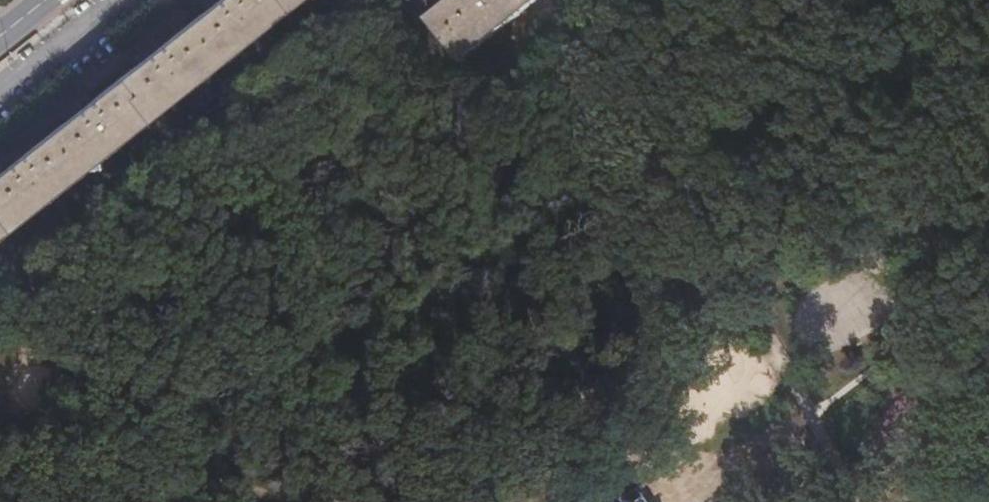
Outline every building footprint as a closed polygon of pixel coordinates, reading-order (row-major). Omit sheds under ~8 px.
[(292,0),(219,0),(215,3),(148,56),(76,112),(6,167),(0,172),(0,230),(292,0)] [(430,48),(443,37),(463,63),(536,4),(541,0),(392,0),(430,48)]
